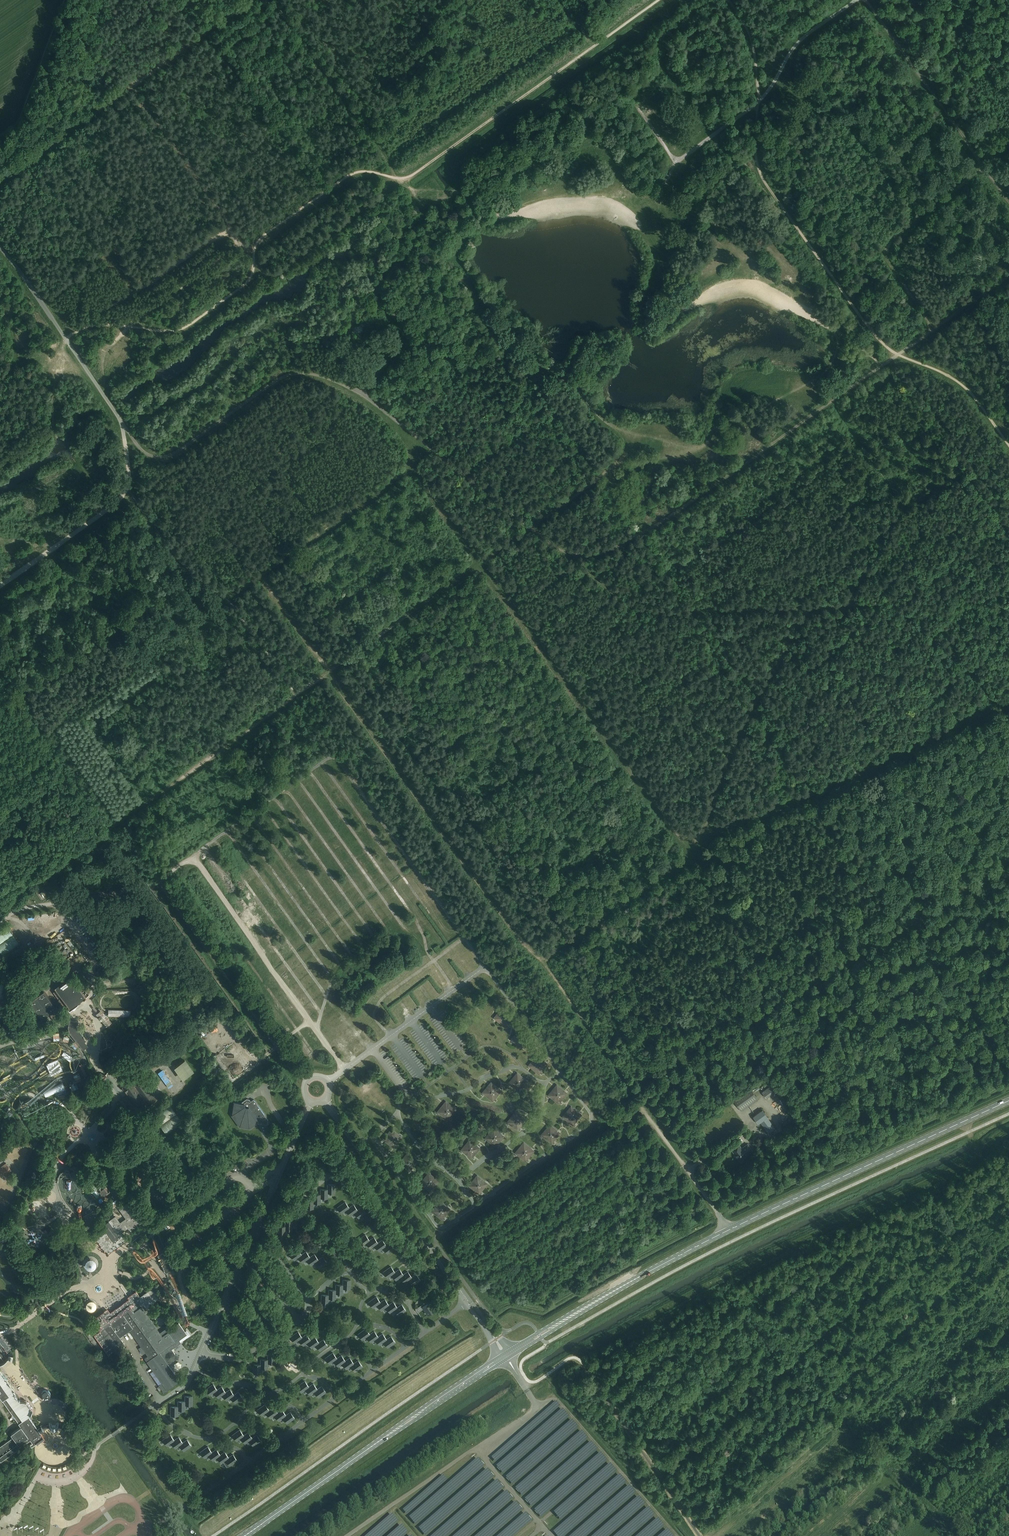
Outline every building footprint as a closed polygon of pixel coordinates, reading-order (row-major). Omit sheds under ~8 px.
[(19,943),(7,925),(0,930),(0,951),(3,955),(19,943)] [(62,1003),(67,1010),(69,1009),(70,1010),(72,1009),(73,1009),(76,1007),(76,1005),(79,1003),(78,1003),(81,1001),(84,999),(87,997),(71,975),(55,987),(56,990),(53,992),(59,1000),(62,1003)] [(62,1003),(59,1000),(53,1003),(44,990),(29,1000),(38,1013),(41,1017),(42,1018),(49,1013),(56,1007),(56,1006),(62,1003)] [(52,1017),(54,1021),(62,1015),(56,1007),(49,1013),(50,1014),(52,1017)] [(498,1012),(503,1017),(508,1011),(502,1007),(498,1012)] [(503,1017),(509,1021),(513,1016),(508,1011),(503,1017)] [(503,1017),(498,1012),(494,1018),(499,1022),(503,1017)] [(226,1017),(221,1020),(228,1032),(233,1029),(226,1017)] [(509,1021),(503,1017),(499,1022),(504,1026),(509,1021)] [(78,1020),(69,1019),(68,1027),(68,1028),(69,1032),(79,1045),(84,1051),(85,1051),(91,1045),(77,1027),(78,1020)] [(220,1038),(222,1036),(224,1034),(218,1023),(213,1026),(220,1038)] [(211,1029),(205,1032),(212,1047),(218,1045),(211,1029)] [(236,1041),(241,1038),(234,1029),(229,1033),(236,1041)] [(520,1038),(525,1033),(520,1029),(515,1034),(520,1038)] [(525,1033),(520,1038),(526,1043),(530,1037),(525,1033)] [(516,1043),(520,1038),(515,1034),(511,1039),(516,1043)] [(226,1036),(221,1039),(227,1048),(232,1045),(226,1036)] [(520,1038),(516,1043),(521,1048),(526,1043),(520,1038)] [(221,1047),(216,1050),(220,1056),(225,1053),(221,1047)] [(533,1060),(538,1064),(542,1059),(537,1055),(533,1060)] [(53,1060),(46,1063),(47,1064),(47,1065),(49,1070),(51,1075),(54,1073),(63,1070),(61,1065),(58,1058),(53,1060)] [(538,1064),(543,1069),(547,1064),(542,1059),(538,1064)] [(186,1060),(174,1068),(183,1081),(195,1072),(186,1060)] [(538,1064),(533,1060),(529,1065),(534,1069),(538,1064)] [(538,1064),(534,1069),(539,1074),(543,1069),(538,1064)] [(518,1082),(522,1077),(517,1073),(513,1078),(518,1082)] [(522,1077),(518,1082),(523,1086),(528,1081),(522,1077)] [(514,1087),(518,1082),(513,1078),(509,1083),(514,1087)] [(140,1111),(156,1099),(142,1079),(134,1085),(130,1079),(121,1085),(128,1095),(140,1111)] [(64,1085),(63,1082),(43,1090),(46,1096),(65,1088),(64,1085)] [(487,1087),(492,1091),(496,1086),(491,1082),(487,1087)] [(518,1082),(514,1087),(519,1091),(523,1086),(518,1082)] [(774,1083),(762,1092),(766,1097),(778,1089),(774,1083)] [(553,1090),(558,1094),(562,1089),(557,1085),(553,1090)] [(492,1091),(497,1096),(501,1090),(496,1086),(492,1091)] [(492,1091),(487,1087),(483,1092),(488,1097),(492,1091)] [(750,1088),(734,1100),(741,1110),(757,1098),(750,1088)] [(558,1094),(563,1098),(567,1093),(562,1089),(558,1094)] [(558,1094),(553,1090),(548,1095),(554,1099),(558,1094)] [(497,1096),(492,1091),(488,1097),(493,1101),(497,1096)] [(55,1093),(37,1104),(42,1113),(56,1105),(53,1101),(58,1098),(55,1093)] [(563,1098),(558,1094),(554,1099),(559,1103),(563,1098)] [(242,1103),(234,1102),(233,1102),(234,1102),(232,1115),(240,1127),(250,1128),(258,1122),(258,1123),(267,1124),(268,1119),(253,1099),(251,1101),(249,1099),(247,1098),(242,1102),(242,1103)] [(442,1106),(447,1110),(451,1105),(446,1101),(442,1106)] [(170,1104),(154,1116),(166,1134),(183,1122),(170,1104)] [(451,1105),(447,1110),(452,1115),(456,1109),(451,1105)] [(443,1116),(447,1110),(442,1106),(438,1111),(443,1116)] [(572,1116),(576,1110),(571,1106),(567,1111),(572,1116)] [(447,1110),(443,1116),(448,1120),(452,1115),(447,1110)] [(572,1116),(577,1120),(581,1115),(576,1110),(572,1116)] [(760,1122),(767,1117),(768,1117),(762,1110),(753,1116),(758,1124),(760,1122)] [(512,1117),(517,1121),(521,1115),(516,1111),(512,1117)] [(572,1116),(567,1111),(563,1116),(568,1121),(572,1116)] [(517,1121),(522,1125),(526,1120),(521,1115),(517,1121)] [(577,1120),(572,1116),(568,1121),(573,1125),(577,1120)] [(517,1121),(512,1117),(507,1122),(513,1126),(517,1121)] [(767,1117),(760,1122),(768,1133),(775,1128),(767,1117)] [(522,1125),(517,1121),(513,1126),(518,1130),(522,1125)] [(551,1134),(555,1128),(550,1124),(546,1129),(551,1134)] [(489,1133),(495,1137),(499,1132),(494,1128),(489,1133)] [(555,1128),(551,1134),(556,1138),(560,1133),(555,1128)] [(392,1138),(396,1133),(391,1129),(387,1134),(392,1138)] [(547,1139),(551,1134),(546,1129),(542,1134),(547,1139)] [(495,1137),(500,1141),(504,1136),(499,1132),(495,1137)] [(396,1133),(392,1138),(397,1142),(402,1137),(396,1133)] [(495,1137),(489,1133),(485,1138),(490,1142),(495,1137)] [(392,1138),(387,1134),(383,1139),(388,1143),(392,1138)] [(551,1134),(547,1139),(552,1143),(556,1138),(551,1134)] [(495,1137),(490,1142),(496,1146),(500,1141),(495,1137)] [(392,1138),(388,1143),(393,1147),(397,1142),(392,1138)] [(465,1145),(471,1149),(475,1144),(470,1139),(465,1145)] [(520,1147),(525,1152),(529,1146),(524,1142),(520,1147)] [(471,1149),(476,1153),(480,1148),(475,1144),(471,1149)] [(746,1155),(752,1151),(748,1144),(744,1147),(742,1149),(740,1145),(732,1151),(736,1155),(735,1155),(735,1156),(736,1158),(737,1158),(737,1157),(738,1159),(742,1157),(743,1158),(747,1155),(746,1155)] [(471,1149),(465,1145),(461,1150),(466,1154),(471,1149)] [(525,1152),(530,1156),(534,1151),(529,1146),(525,1152)] [(525,1152),(520,1147),(515,1152),(521,1157),(525,1152)] [(476,1153),(471,1149),(466,1154),(471,1158),(476,1153)] [(403,1157),(409,1161),(413,1156),(408,1152),(403,1157)] [(526,1161),(530,1156),(525,1152),(521,1157),(526,1161)] [(413,1156),(409,1161),(414,1166),(418,1161),(413,1156)] [(409,1161),(403,1157),(399,1162),(404,1167),(409,1161)] [(414,1166),(409,1161),(404,1167),(409,1171),(414,1166)] [(1,1169),(5,1175),(12,1170),(7,1164),(1,1169)] [(425,1178),(430,1182),(434,1177),(429,1173),(425,1178)] [(473,1180),(478,1184),(482,1179),(477,1175),(473,1180)] [(430,1182),(435,1186),(439,1181),(434,1177),(430,1182)] [(160,1207),(164,1204),(156,1194),(164,1189),(156,1178),(145,1187),(160,1207)] [(430,1182),(425,1178),(420,1183),(426,1187),(430,1182)] [(478,1184),(483,1189),(488,1183),(482,1179),(478,1184)] [(478,1184),(473,1180),(469,1185),(474,1189),(478,1184)] [(87,1186),(96,1198),(102,1193),(98,1189),(99,1189),(96,1185),(93,1181),(88,1185),(87,1186)] [(435,1186),(430,1182),(426,1187),(431,1191),(435,1186)] [(96,1198),(99,1202),(111,1191),(105,1184),(99,1189),(98,1189),(102,1193),(96,1198)] [(483,1189),(478,1184),(474,1189),(479,1194),(483,1189)] [(441,1210),(445,1205),(440,1200),(436,1206),(441,1210)] [(346,1210),(349,1207),(345,1202),(337,1207),(342,1213),(346,1210)] [(354,1212),(358,1210),(354,1204),(349,1207),(346,1210),(350,1215),(354,1212)] [(129,1216),(120,1223),(125,1229),(128,1227),(130,1231),(143,1221),(143,1220),(139,1215),(138,1214),(135,1209),(131,1205),(125,1210),(129,1216)] [(441,1210),(446,1214),(450,1209),(445,1205),(441,1210)] [(437,1215),(441,1210),(436,1206),(432,1211),(437,1215)] [(363,1215),(366,1212),(362,1207),(358,1210),(354,1212),(358,1218),(363,1215)] [(366,1212),(363,1215),(367,1221),(374,1215),(370,1209),(366,1212)] [(441,1210),(437,1215),(442,1219),(446,1214),(441,1210)] [(125,1229),(120,1223),(115,1216),(103,1225),(95,1231),(92,1233),(104,1249),(107,1247),(110,1250),(126,1238),(122,1232),(125,1229)] [(366,1242),(369,1240),(365,1234),(358,1240),(362,1246),(366,1242)] [(375,1245),(378,1243),(374,1237),(369,1240),(366,1242),(370,1248),(375,1245)] [(383,1248),(386,1245),(382,1239),(378,1243),(375,1245),(379,1251),(383,1248)] [(386,1245),(383,1248),(387,1253),(395,1248),(391,1242),(386,1245)] [(298,1257),(301,1254),(297,1249),(290,1254),(294,1260),(298,1257)] [(160,1260),(165,1272),(169,1271),(173,1269),(169,1261),(166,1254),(165,1251),(161,1253),(157,1255),(158,1256),(158,1257),(160,1260)] [(306,1251),(301,1254),(298,1257),(302,1262),(307,1259),(310,1257),(306,1251)] [(310,1257),(307,1259),(311,1265),(315,1262),(318,1259),(314,1254),(310,1257)] [(318,1259),(315,1262),(319,1267),(327,1262),(323,1256),(318,1259)] [(93,1261),(93,1272),(101,1272),(101,1261),(93,1261)] [(387,1277),(392,1274),(395,1272),(391,1266),(383,1272),(387,1277)] [(399,1269),(395,1272),(392,1274),(396,1280),(400,1277),(403,1274),(399,1269)] [(403,1274),(400,1277),(404,1282),(409,1279),(412,1277),(408,1271),(403,1274)] [(412,1277),(409,1279),(413,1285),(420,1280),(416,1274),(412,1277)] [(102,1330),(94,1335),(109,1354),(119,1347),(120,1349),(125,1345),(120,1337),(129,1330),(141,1346),(138,1348),(143,1354),(145,1353),(148,1356),(144,1358),(162,1383),(159,1385),(164,1392),(180,1381),(168,1364),(175,1359),(175,1354),(171,1349),(180,1342),(179,1340),(187,1334),(178,1322),(170,1328),(169,1326),(159,1333),(140,1307),(143,1305),(146,1309),(156,1302),(156,1301),(159,1298),(152,1288),(140,1297),(136,1291),(133,1293),(128,1297),(129,1299),(130,1300),(110,1313),(108,1310),(105,1312),(104,1311),(104,1312),(95,1320),(102,1330)] [(373,1308),(377,1304),(380,1302),(376,1296),(369,1302),(373,1308)] [(199,1312),(202,1310),(191,1298),(188,1300),(199,1312)] [(84,1305),(85,1307),(85,1309),(86,1310),(88,1311),(89,1311),(91,1312),(92,1311),(94,1311),(95,1310),(96,1309),(97,1307),(97,1305),(97,1304),(96,1302),(95,1301),(94,1300),(92,1299),(91,1299),(89,1299),(88,1300),(86,1301),(85,1302),(85,1304),(84,1305)] [(386,1307),(389,1305),(385,1299),(380,1302),(377,1304),(381,1310),(386,1307)] [(394,1310),(397,1307),(393,1301),(389,1305),(386,1307),(390,1313),(394,1310)] [(428,1314),(435,1310),(431,1305),(432,1304),(430,1301),(427,1303),(426,1302),(415,1309),(417,1312),(424,1308),(428,1314)] [(397,1307),(394,1310),(398,1315),(406,1310),(402,1304),(397,1307)] [(362,1340),(367,1337),(370,1334),(366,1328),(358,1334),(362,1340)] [(299,1339),(302,1337),(298,1331),(290,1337),(294,1343),(299,1339)] [(370,1334),(367,1337),(371,1342),(375,1339),(378,1337),(374,1331),(370,1334)] [(378,1337),(375,1339),(379,1345),(384,1342),(387,1339),(383,1333),(378,1337)] [(307,1342),(310,1340),(306,1334),(302,1337),(299,1339),(303,1345),(307,1342)] [(387,1339),(384,1342),(387,1347),(395,1342),(391,1336),(387,1339)] [(316,1345),(319,1342),(315,1337),(310,1340),(307,1342),(311,1348),(315,1345),(316,1345)] [(323,1339),(319,1342),(316,1345),(320,1350),(327,1345),(323,1339)] [(0,1363),(3,1361),(6,1359),(9,1357),(11,1355),(10,1355),(8,1352),(1,1343),(2,1342),(0,1340),(0,1363)] [(329,1363),(333,1360),(337,1358),(333,1352),(325,1358),(329,1363)] [(337,1358),(333,1360),(338,1366),(342,1363),(345,1361),(341,1355),(337,1358)] [(350,1365),(350,1366),(354,1363),(350,1357),(345,1361),(342,1363),(346,1369),(350,1365)] [(354,1371),(362,1366),(358,1360),(354,1363),(350,1366),(354,1371)] [(6,1398),(22,1421),(29,1416),(31,1410),(26,1401),(19,1400),(13,1391),(6,1380),(0,1370),(0,1382),(10,1396),(6,1398)] [(306,1389),(309,1386),(305,1381),(297,1386),(301,1392),(306,1389)] [(22,1421),(6,1398),(10,1396),(0,1382),(0,1390),(1,1392),(0,1392),(0,1397),(19,1423),(22,1421)] [(314,1391),(317,1389),(313,1383),(309,1386),(306,1389),(310,1395),(314,1391)] [(214,1392),(217,1390),(213,1384),(205,1389),(209,1395),(214,1392)] [(222,1386),(217,1390),(214,1392),(218,1398),(222,1394),(226,1392),(222,1386)] [(317,1389),(314,1391),(318,1397),(326,1392),(322,1386),(317,1389)] [(45,1389),(44,1390),(43,1391),(42,1392),(41,1393),(41,1394),(41,1395),(42,1396),(43,1397),(44,1398),(45,1399),(46,1399),(47,1399),(48,1398),(49,1397),(50,1396),(50,1395),(51,1394),(50,1393),(50,1392),(49,1391),(48,1390),(47,1389),(46,1389),(45,1389)] [(226,1392),(222,1394),(226,1400),(231,1397),(234,1395),(230,1389),(226,1392)] [(238,1391),(234,1395),(231,1397),(235,1403),(242,1397),(238,1391)] [(261,1415),(266,1412),(269,1410),(265,1404),(257,1410),(261,1415)] [(273,1407),(269,1410),(266,1412),(270,1418),(274,1415),(277,1412),(273,1407)] [(277,1412),(274,1415),(278,1420),(283,1417),(286,1415),(282,1409),(277,1412)] [(286,1415),(283,1417),(287,1423),(294,1417),(290,1412),(286,1415)] [(22,1421),(19,1423),(21,1426),(11,1433),(14,1437),(0,1446),(0,1459),(1,1461),(31,1440),(33,1443),(30,1444),(32,1447),(37,1443),(44,1438),(43,1436),(41,1432),(45,1429),(42,1425),(41,1425),(39,1426),(38,1428),(29,1416),(22,1421)] [(236,1441),(241,1438),(244,1435),(240,1429),(232,1435),(236,1441)] [(244,1435),(241,1438),(245,1443),(249,1440),(252,1438),(248,1432),(244,1435)] [(171,1442),(174,1440),(170,1434),(163,1440),(167,1445),(171,1442)] [(252,1438),(249,1440),(253,1446),(261,1440),(257,1435),(252,1438)] [(175,1448),(180,1445),(183,1442),(179,1437),(174,1440),(171,1442),(175,1448)] [(183,1442),(180,1445),(184,1451),(191,1445),(187,1439),(183,1442)] [(209,1455),(212,1452),(208,1446),(200,1452),(204,1458),(209,1455)] [(216,1449),(212,1452),(209,1455),(213,1460),(217,1457),(220,1455),(216,1449)] [(220,1455),(217,1457),(221,1463),(225,1460),(229,1457),(225,1452),(220,1455)] [(233,1454),(229,1457),(225,1460),(229,1465),(237,1460),(233,1454)] [(42,1462),(39,1467),(42,1469),(45,1471),(49,1472),(53,1473),(56,1473),(59,1473),(63,1473),(66,1472),(70,1470),(73,1467),(76,1465),(79,1461),(73,1456),(72,1458),(70,1460),(68,1462),(65,1464),(62,1465),(59,1466),(56,1466),(53,1465),(50,1465),(46,1463),(42,1462)]
